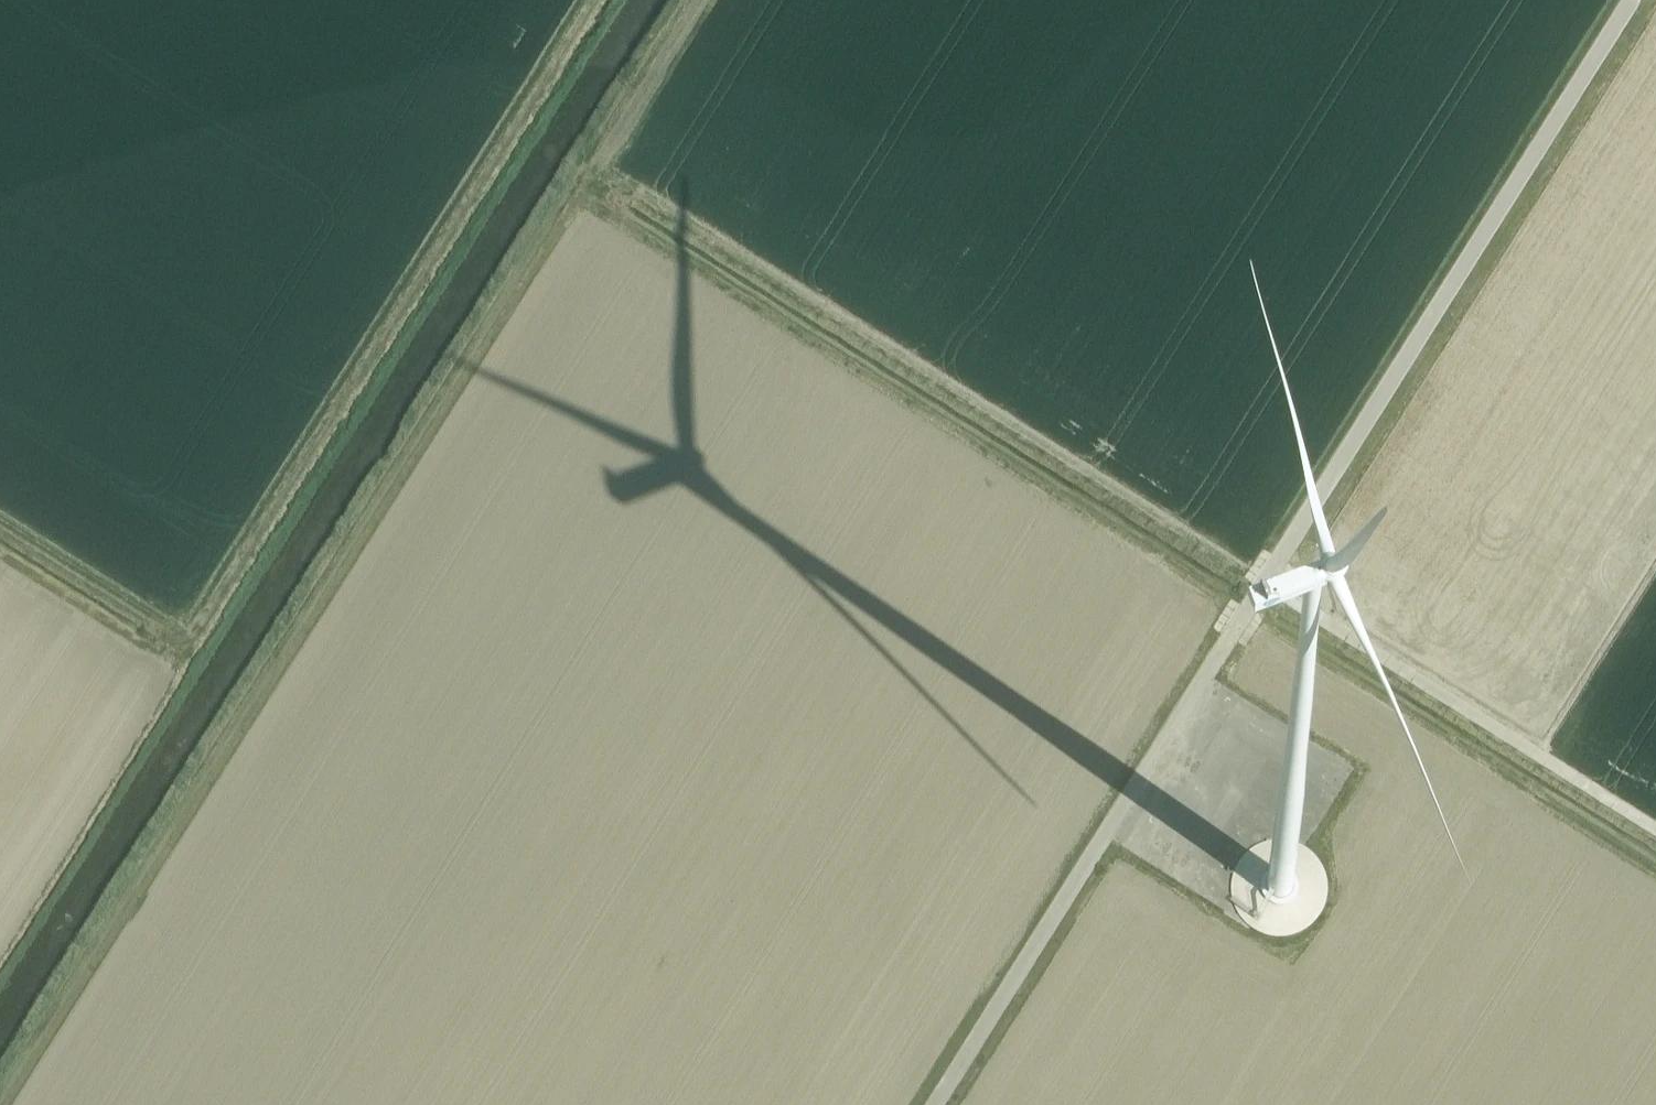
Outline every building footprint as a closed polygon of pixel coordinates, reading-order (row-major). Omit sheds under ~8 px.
[(1266,885),(1266,887),(1266,889),(1266,891),(1267,893),(1268,895),(1270,896),(1271,898),(1273,899),(1275,899),(1277,900),(1279,900),(1281,900),(1283,899),(1285,899),(1287,898),(1288,896),(1290,895),(1291,893),(1292,891),(1292,889),(1292,887),(1292,885),(1292,883),(1291,881),(1290,879),(1288,877),(1287,876),(1285,875),(1283,874),(1281,874),(1279,873),(1277,874),(1275,874),(1273,875),(1271,876),(1270,877),(1268,879),(1267,881),(1266,883),(1266,885)]
